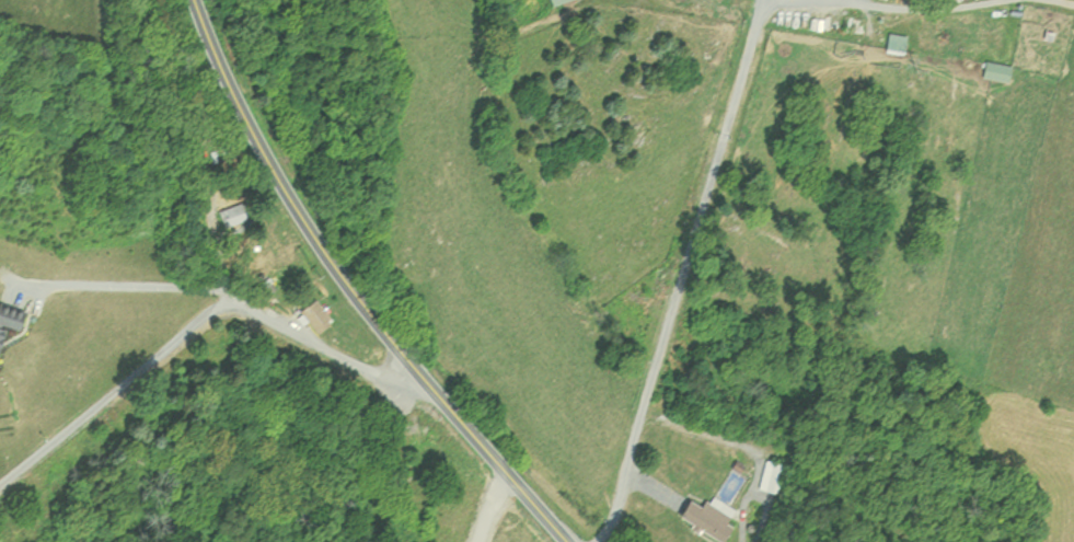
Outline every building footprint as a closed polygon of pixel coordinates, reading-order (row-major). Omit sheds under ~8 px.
[(880,52),(899,55),(902,37),(883,34),(880,52)] [(1007,67),(981,62),(978,78),(1004,83),(1007,67)] [(220,231),(243,223),(236,204),(213,213),(220,231)] [(326,322),(308,299),(293,311),(310,334),(326,322)] [(12,331),(16,313),(0,309),(0,328),(12,331)] [(754,490),(775,495),(781,465),(760,461),(754,490)] [(707,498),(701,507),(686,497),(673,518),(710,541),(715,541),(732,515),(707,498)]
